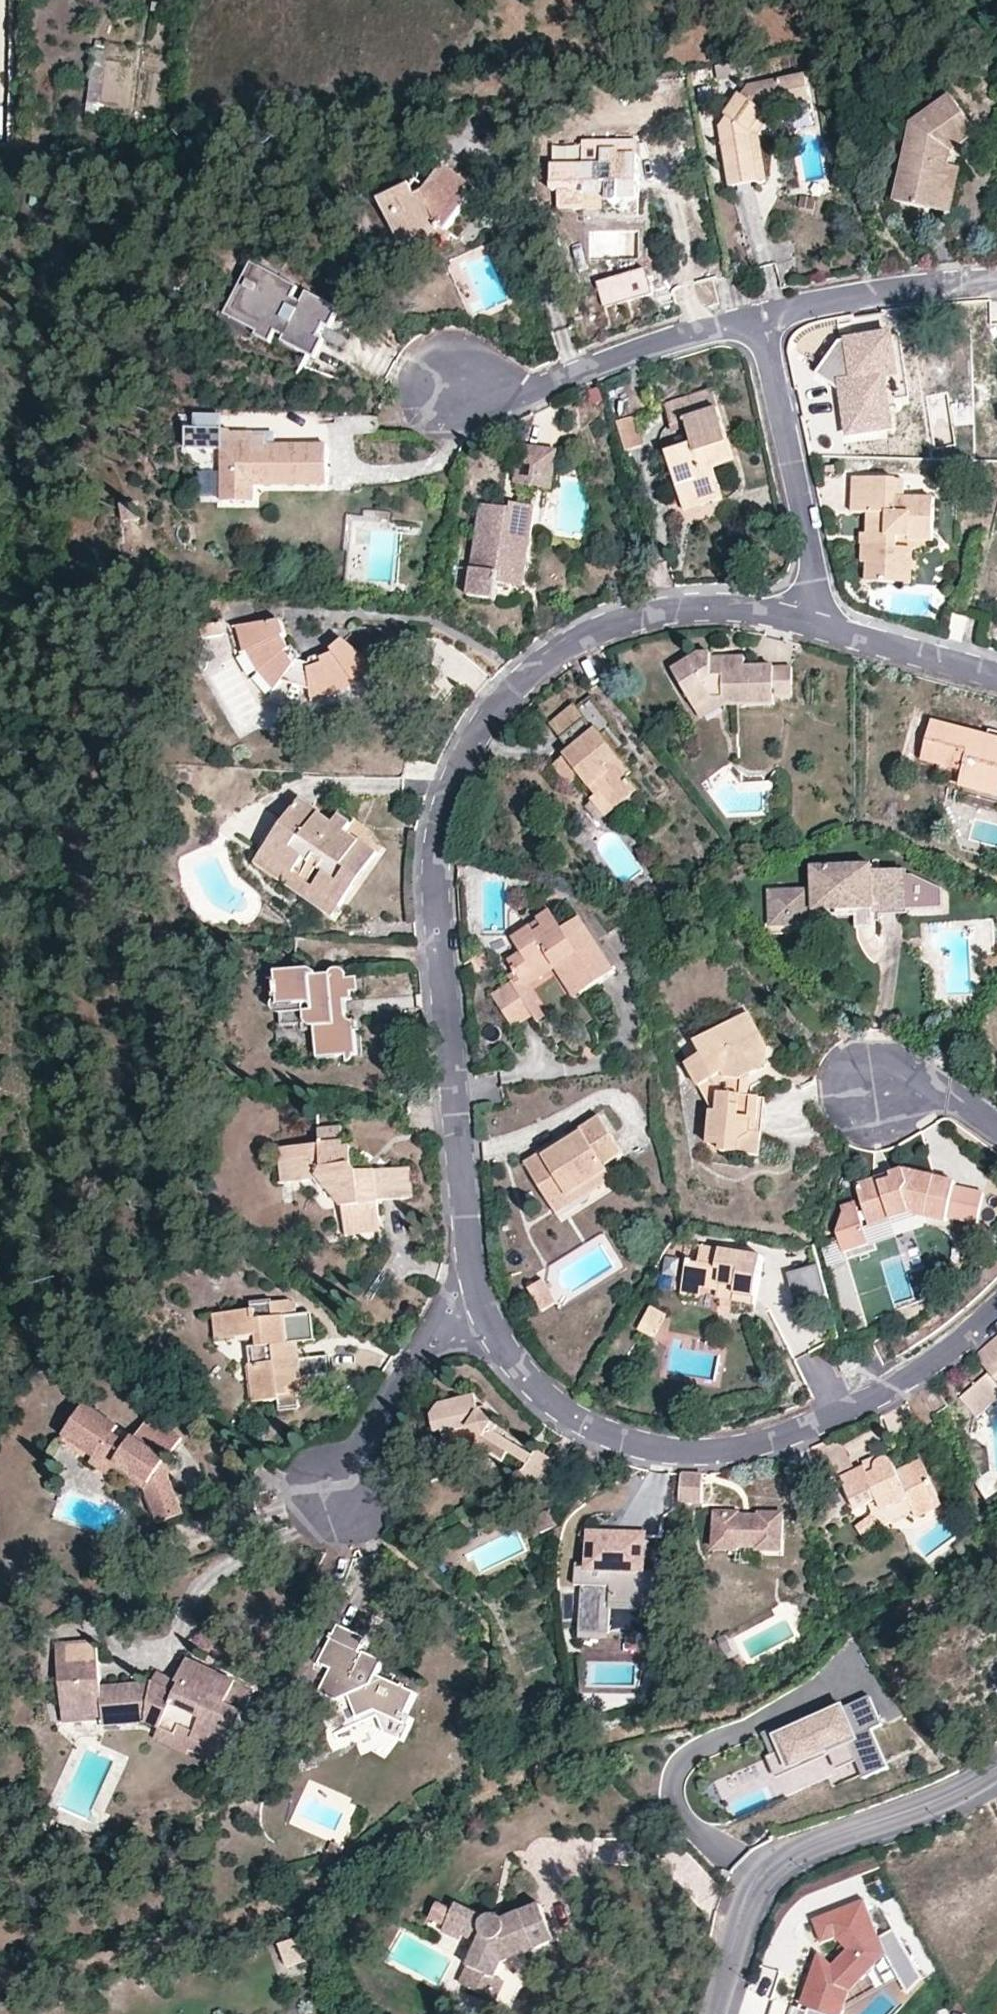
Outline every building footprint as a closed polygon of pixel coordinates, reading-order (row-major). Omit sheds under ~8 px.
[(728,64),(713,66),(715,80),(730,78),(728,64)] [(99,102),(104,65),(90,65),(86,102),(99,102)] [(811,98),(808,77),(748,86),(742,97),(739,95),(725,115),(728,118),(720,128),(729,188),(758,183),(751,136),(752,134),(753,135),(764,117),(766,114),(766,113),(764,106),(811,98)] [(68,90),(70,82),(54,80),(54,89),(68,90)] [(44,112),(52,112),(54,89),(46,88),(44,112)] [(911,121),(907,141),(914,142),(908,161),(903,160),(893,203),(936,211),(945,166),(949,166),(952,152),(976,135),(950,96),(911,121)] [(812,106),(811,98),(764,106),(766,113),(812,106)] [(770,120),(764,117),(753,135),(758,138),(770,120)] [(907,141),(903,160),(908,161),(914,142),(907,141)] [(638,201),(638,156),(620,155),(620,152),(602,151),(603,166),(583,167),(582,214),(603,214),(603,202),(608,202),(609,204),(610,205),(614,206),(618,205),(619,202),(638,201)] [(429,188),(444,168),(412,162),(410,166),(415,167),(417,173),(418,178),(417,182),(429,188)] [(962,168),(949,166),(945,166),(936,211),(952,214),(962,168)] [(447,232),(478,189),(445,167),(444,167),(444,168),(429,188),(425,195),(416,199),(410,188),(382,202),(402,246),(441,227),(447,232)] [(441,227),(402,246),(403,261),(454,237),(447,232),(441,227)] [(225,317),(257,334),(261,327),(238,314),(261,270),(252,265),(225,317)] [(299,288),(261,270),(238,314),(261,327),(257,334),(254,337),(270,343),(275,334),(283,339),(281,343),(314,360),(323,342),(319,339),(324,328),(329,330),(339,311),(308,294),(302,303),(294,300),(299,288)] [(896,376),(891,335),(840,342),(834,349),(849,359),(849,361),(850,382),(844,383),(839,389),(840,396),(844,417),(847,435),(891,429),(889,407),(885,407),(882,377),(896,376)] [(899,335),(891,335),(896,376),(882,377),(885,407),(889,407),(907,404),(899,335)] [(830,384),(849,361),(849,359),(834,349),(817,373),(830,384)] [(587,411),(604,407),(600,390),(583,394),(587,411)] [(716,409),(710,390),(662,404),(669,427),(684,422),(687,431),(692,429),(690,418),(716,409)] [(837,418),(844,417),(840,396),(833,398),(837,418)] [(732,461),(716,409),(690,418),(692,429),(687,431),(691,445),(665,453),(677,494),(695,490),(701,506),(721,499),(712,468),(732,461)] [(193,414),(193,428),(220,429),(220,414),(193,414)] [(624,419),(609,423),(618,452),(632,448),(624,419)] [(220,501),(254,501),(255,487),(326,485),(326,443),(273,442),(263,442),(263,434),(249,434),(249,430),(226,430),(226,429),(220,429),(193,428),(185,429),(185,449),(220,449),(220,474),(220,501)] [(263,442),(273,442),(272,430),(249,430),(249,434),(263,434),(263,442)] [(551,490),(557,453),(519,447),(513,484),(551,490)] [(220,501),(220,474),(202,473),(202,501),(220,501)] [(904,496),(903,481),(850,478),(849,513),(864,515),(864,535),(859,534),(857,546),(860,546),(860,564),(865,564),(864,582),(895,583),(897,548),(897,540),(909,540),(909,543),(932,543),(934,498),(904,496)] [(683,512),(701,506),(695,490),(677,494),(683,512)] [(137,503),(119,507),(123,522),(140,518),(137,503)] [(523,568),(533,508),(510,504),(508,513),(502,513),(502,509),(479,506),(464,593),(493,599),(496,582),(503,584),(523,568)] [(396,532),(396,522),(369,520),(369,530),(396,532)] [(912,549),(897,548),(895,583),(911,584),(912,549)] [(520,586),(523,568),(503,584),(520,586)] [(390,590),(391,580),(363,578),(363,587),(390,590)] [(220,630),(219,618),(195,621),(196,632),(220,630)] [(397,655),(399,631),(350,627),(349,634),(330,651),(332,654),(319,658),(318,656),(308,661),(308,663),(296,659),(297,652),(290,646),(287,649),(280,637),(285,636),(279,621),(241,626),(248,651),(251,650),(262,668),(271,680),(269,681),(275,688),(282,681),(311,690),(311,696),(332,689),(334,691),(352,681),(375,667),(376,653),(397,655)] [(245,651),(248,651),(241,626),(235,626),(242,651),(245,651)] [(245,651),(257,672),(262,668),(251,650),(248,651),(245,651)] [(773,698),(773,666),(751,665),(751,675),(744,675),(745,665),(743,658),(710,657),(709,653),(698,653),(670,669),(695,710),(716,697),(722,706),(773,706),(773,698)] [(790,666),(773,666),(773,698),(790,698),(790,666)] [(377,669),(375,667),(352,681),(356,686),(357,688),(377,669)] [(273,690),(275,688),(269,681),(271,680),(262,668),(257,672),(273,690)] [(356,686),(352,681),(334,691),(334,694),(335,695),(356,686)] [(334,694),(334,691),(332,689),(311,696),(312,701),(334,694)] [(588,694),(573,705),(584,720),(592,731),(596,729),(607,720),(588,694)] [(700,719),(722,706),(716,697),(695,710),(700,719)] [(584,720),(573,705),(572,704),(549,722),(549,723),(560,739),(584,720)] [(592,731),(584,720),(560,739),(569,749),(592,731)] [(996,745),(996,744),(996,739),(931,722),(921,761),(961,773),(958,787),(996,797),(996,745)] [(555,743),(560,739),(549,723),(544,727),(555,743)] [(596,729),(592,731),(569,749),(563,754),(565,756),(553,766),(568,787),(577,781),(581,777),(596,796),(590,800),(604,817),(621,806),(638,792),(626,776),(630,773),(596,729)] [(577,781),(590,800),(596,796),(581,777),(577,781)] [(958,787),(955,796),(996,808),(996,797),(958,787)] [(657,819),(638,792),(621,806),(640,831),(657,819)] [(339,906),(377,852),(359,839),(359,840),(346,831),(351,824),(339,814),(333,823),(322,815),(323,814),(300,798),(263,853),(292,874),(303,858),(322,872),(312,888),(339,906)] [(329,918),(339,906),(312,888),(292,874),(263,853),(254,865),(329,918)] [(876,867),(813,866),(813,891),(768,890),(767,925),(807,926),(808,896),(813,897),(835,898),(834,911),(857,911),(856,918),(874,919),(874,912),(943,914),(944,895),(915,879),(876,877),(876,867)] [(835,898),(813,897),(812,910),(834,911),(835,898)] [(614,970),(580,918),(562,930),(549,910),(510,938),(518,951),(507,961),(513,971),(505,976),(509,982),(490,995),(512,1030),(533,1017),(537,1023),(546,1016),(528,989),(554,971),(574,998),(614,970)] [(874,919),(856,918),(856,930),(874,931),(874,919)] [(277,997),(278,1001),(278,1012),(279,1014),(302,1011),(303,1022),(307,1026),(313,1028),(317,1057),(344,1055),(352,1055),(352,1053),(356,1052),(352,1020),(348,1019),(346,1016),(345,1012),(344,1000),(350,999),(350,991),(356,990),(355,977),(345,978),(344,976),(344,973),(341,970),(337,968),(332,968),(329,972),(316,973),(314,970),(311,969),(276,972),(276,982),(274,982),(274,997),(277,997)] [(748,1015),(730,1025),(744,1054),(734,1061),(743,1079),(764,1067),(764,1047),(748,1015)] [(695,1043),(698,1051),(705,1061),(697,1065),(688,1069),(712,1114),(710,1135),(722,1136),(719,1154),(756,1157),(762,1099),(742,1097),(740,1097),(732,1096),(732,1084),(743,1079),(734,1061),(744,1054),(730,1025),(695,1043)] [(698,1051),(697,1065),(705,1061),(698,1051)] [(740,1097),(743,1079),(732,1084),(732,1096),(740,1097)] [(598,1118),(559,1143),(562,1147),(544,1158),(541,1153),(523,1165),(546,1202),(562,1191),(568,1200),(608,1175),(604,1168),(622,1156),(598,1118)] [(319,1143),(284,1148),(288,1173),(315,1171),(316,1181),(324,1189),(334,1190),(341,1199),(341,1209),(342,1223),(351,1223),(350,1235),(372,1233),(372,1220),(379,1219),(377,1201),(412,1197),(408,1167),(357,1171),(352,1165),(349,1146),(342,1147),(339,1126),(317,1128),(319,1143)] [(708,1153),(719,1154),(722,1136),(710,1135),(708,1153)] [(559,1143),(541,1153),(544,1158),(562,1147),(559,1143)] [(280,1184),(316,1181),(315,1171),(288,1173),(284,1148),(272,1149),(273,1164),(277,1164),(280,1184)] [(954,1189),(955,1186),(904,1174),(856,1189),(865,1215),(860,1217),(855,1204),(841,1209),(843,1216),(837,1236),(844,1257),(870,1248),(862,1226),(868,1224),(870,1230),(910,1217),(946,1225),(947,1222),(954,1189)] [(611,1181),(608,1175),(568,1200),(562,1191),(546,1202),(555,1216),(611,1181)] [(324,1189),(341,1209),(341,1199),(334,1190),(324,1189)] [(985,1196),(954,1189),(947,1222),(978,1229),(985,1196)] [(343,1236),(350,1235),(351,1223),(342,1223),(343,1236)] [(753,1306),(760,1259),(688,1244),(687,1247),(684,1247),(682,1261),(685,1261),(677,1296),(697,1299),(699,1291),(715,1294),(714,1300),(753,1306)] [(662,1277),(677,1279),(680,1262),(665,1259),(662,1277)] [(554,1304),(542,1282),(528,1290),(541,1312),(554,1304)] [(311,1340),(308,1314),(273,1317),(269,1301),(250,1303),(251,1310),(213,1315),(217,1340),(254,1338),(255,1347),(249,1348),(250,1363),(248,1363),(252,1402),(278,1400),(280,1410),(299,1408),(298,1398),(311,1397),(309,1377),(328,1374),(327,1356),(300,1359),(298,1342),(311,1340)] [(665,1315),(648,1307),(636,1330),(651,1338),(665,1315)] [(981,1350),(996,1370),(996,1369),(996,1337),(981,1350)] [(996,1370),(981,1350),(973,1358),(987,1374),(986,1374),(996,1386),(996,1369),(996,1370)] [(859,1365),(855,1354),(836,1363),(841,1373),(859,1365)] [(996,1397),(996,1386),(986,1374),(958,1401),(968,1413),(970,1412),(974,1417),(996,1397)] [(546,1495),(561,1469),(548,1460),(549,1458),(536,1451),(533,1456),(495,1432),(498,1427),(494,1424),(495,1418),(484,1407),(476,1408),(473,1396),(438,1404),(431,1417),(436,1433),(442,1433),(446,1447),(450,1447),(451,1454),(469,1466),(473,1466),(475,1471),(495,1462),(499,1465),(508,1455),(525,1466),(521,1472),(513,1476),(522,1492),(532,1486),(546,1495)] [(179,1437),(149,1415),(133,1436),(132,1435),(127,1441),(112,1430),(116,1424),(85,1403),(64,1433),(82,1444),(79,1449),(92,1458),(100,1445),(118,1457),(111,1469),(142,1490),(156,1524),(183,1513),(168,1473),(159,1467),(166,1458),(165,1457),(179,1437)] [(61,1437),(79,1449),(82,1444),(64,1433),(61,1437)] [(107,1475),(111,1469),(118,1457),(100,1445),(92,1458),(89,1463),(107,1475)] [(938,1501),(919,1460),(896,1471),(890,1459),(879,1459),(877,1456),(862,1463),(864,1467),(840,1477),(854,1511),(867,1506),(871,1514),(854,1528),(862,1539),(877,1530),(875,1525),(877,1523),(880,1526),(938,1501)] [(173,1463),(166,1458),(159,1467),(168,1473),(167,1472),(173,1463)] [(703,1476),(680,1476),(679,1502),(703,1503),(703,1476)] [(545,1534),(553,1523),(548,1513),(535,1519),(544,1536),(545,1534)] [(781,1552),(781,1516),(760,1515),(760,1519),(739,1518),(738,1514),(716,1514),(714,1552),(734,1552),(734,1548),(761,1549),(761,1552),(781,1552)] [(544,1536),(535,1519),(528,1522),(537,1538),(544,1536)] [(644,1539),(590,1537),(589,1567),(574,1567),(574,1589),(581,1589),(580,1636),(610,1637),(610,1607),(656,1609),(658,1574),(644,1574),(644,1539)] [(760,1567),(761,1552),(761,1549),(734,1548),(734,1552),(734,1566),(760,1567)] [(318,1692),(337,1701),(349,1697),(356,1716),(372,1710),(381,1714),(376,1715),(385,1733),(401,1741),(412,1720),(406,1715),(415,1693),(405,1688),(406,1686),(401,1684),(400,1687),(376,1675),(382,1661),(363,1653),(363,1654),(358,1652),(365,1638),(336,1625),(332,1634),(330,1633),(328,1638),(330,1638),(317,1664),(320,1665),(319,1667),(322,1669),(324,1667),(329,1670),(318,1692)] [(56,1644),(59,1688),(100,1685),(95,1641),(56,1644)] [(151,1681),(100,1685),(59,1688),(62,1724),(101,1721),(102,1726),(143,1723),(157,1729),(155,1734),(186,1749),(191,1740),(223,1755),(228,1745),(232,1747),(238,1734),(234,1732),(243,1712),(225,1703),(234,1681),(187,1658),(174,1680),(157,1671),(151,1681)] [(880,1694),(769,1737),(775,1752),(771,1754),(780,1776),(835,1755),(856,1747),(863,1766),(869,1781),(897,1770),(881,1729),(892,1725),(880,1694)] [(347,1728),(376,1715),(381,1714),(372,1710),(356,1716),(349,1697),(337,1701),(347,1728)] [(856,1747),(835,1755),(842,1774),(863,1766),(856,1747)] [(331,1844),(328,1852),(337,1855),(340,1848),(331,1844)] [(793,2013),(843,2013),(850,1993),(875,1966),(870,1954),(882,1949),(908,1996),(926,1986),(896,1930),(880,1940),(865,1901),(813,1921),(822,1945),(836,1939),(848,1951),(832,1967),(819,1954),(799,2010),(795,2009),(793,2013)] [(460,1985),(496,2003),(505,1983),(495,1979),(503,1963),(556,1941),(541,1906),(504,1921),(502,1918),(499,1916),(495,1914),(490,1913),(486,1915),(483,1918),(454,1905),(443,1930),(462,1938),(477,1945),(468,1966),(460,1985)] [(462,1938),(443,1930),(441,1935),(460,1942),(462,1938)] [(288,1969),(308,1962),(299,1939),(279,1946),(288,1969)] [(460,1985),(468,1966),(461,1964),(454,1983),(460,1985)] [(505,1983),(496,2003),(502,2006),(510,1986),(505,1983)]
